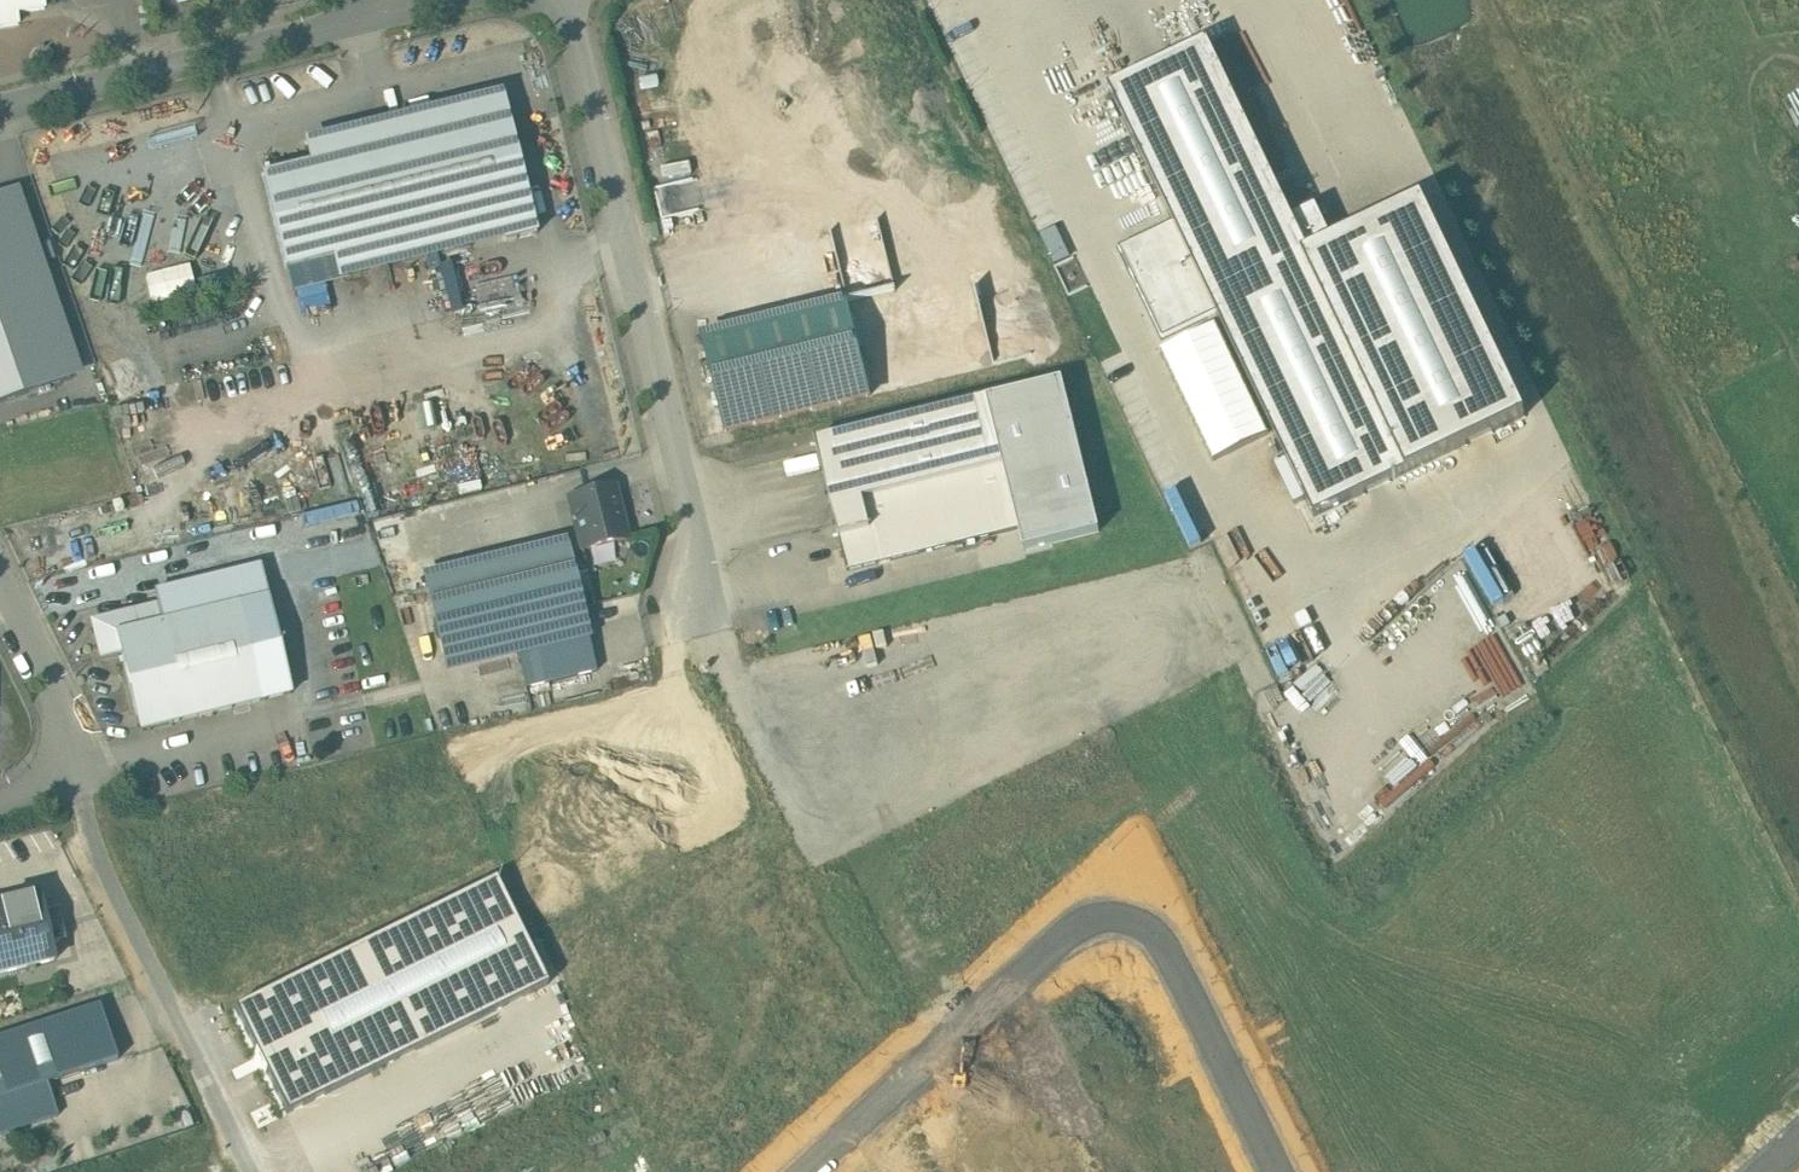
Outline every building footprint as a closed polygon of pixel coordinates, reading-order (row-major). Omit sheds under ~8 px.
[(17,24),(15,12),(43,9),(42,0),(0,0),(0,27),(17,24)] [(1217,306),(1316,515),(1521,419),(1420,203),(1308,255),(1208,43),(1115,87),(1177,220),(1117,248),(1158,334),(1217,306)] [(506,116),(260,176),(283,270),(529,210),(506,116)] [(0,208),(0,405),(79,379),(19,202),(0,208)] [(654,223),(647,225),(650,239),(657,237),(654,223)] [(845,303),(702,338),(725,432),(868,397),(845,303)] [(1063,380),(987,399),(1003,465),(1018,528),(1024,549),(1100,530),(1063,380)] [(987,399),(814,441),(838,538),(869,530),(862,500),(1003,465),(987,399)] [(1003,465),(862,500),(869,530),(838,538),(846,571),(1018,528),(1003,465)] [(612,488),(568,499),(576,532),(581,550),(624,540),(612,488)] [(576,532),(562,535),(567,554),(572,575),(586,571),(581,550),(576,532)] [(567,554),(426,588),(443,658),(584,624),(572,575),(567,554)] [(156,604),(89,620),(98,660),(120,654),(115,634),(161,623),(156,604)] [(161,623),(115,634),(139,730),(259,701),(235,605),(161,623)] [(231,1011),(283,1115),(546,984),(494,881),(231,1011)] [(55,959),(51,942),(43,912),(39,895),(0,904),(0,973),(55,959)] [(60,940),(53,910),(43,912),(51,942),(60,940)] [(0,1037),(0,1134),(57,1115),(46,1082),(116,1059),(98,1005),(0,1037)]
